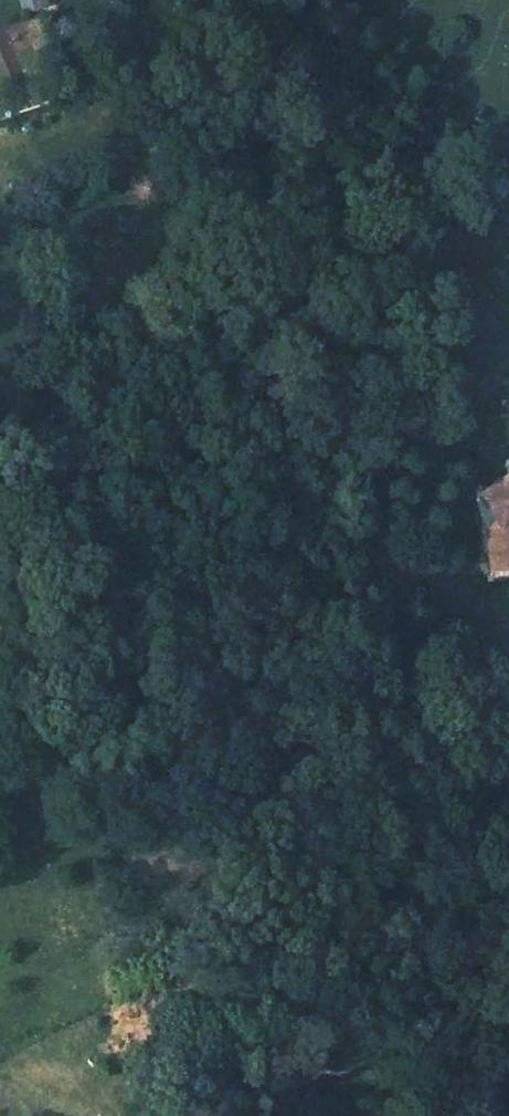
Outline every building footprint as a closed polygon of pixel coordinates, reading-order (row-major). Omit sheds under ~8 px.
[(476,493),(492,515),(484,522),(489,563),(508,560),(508,476),(504,470),(476,493)]
